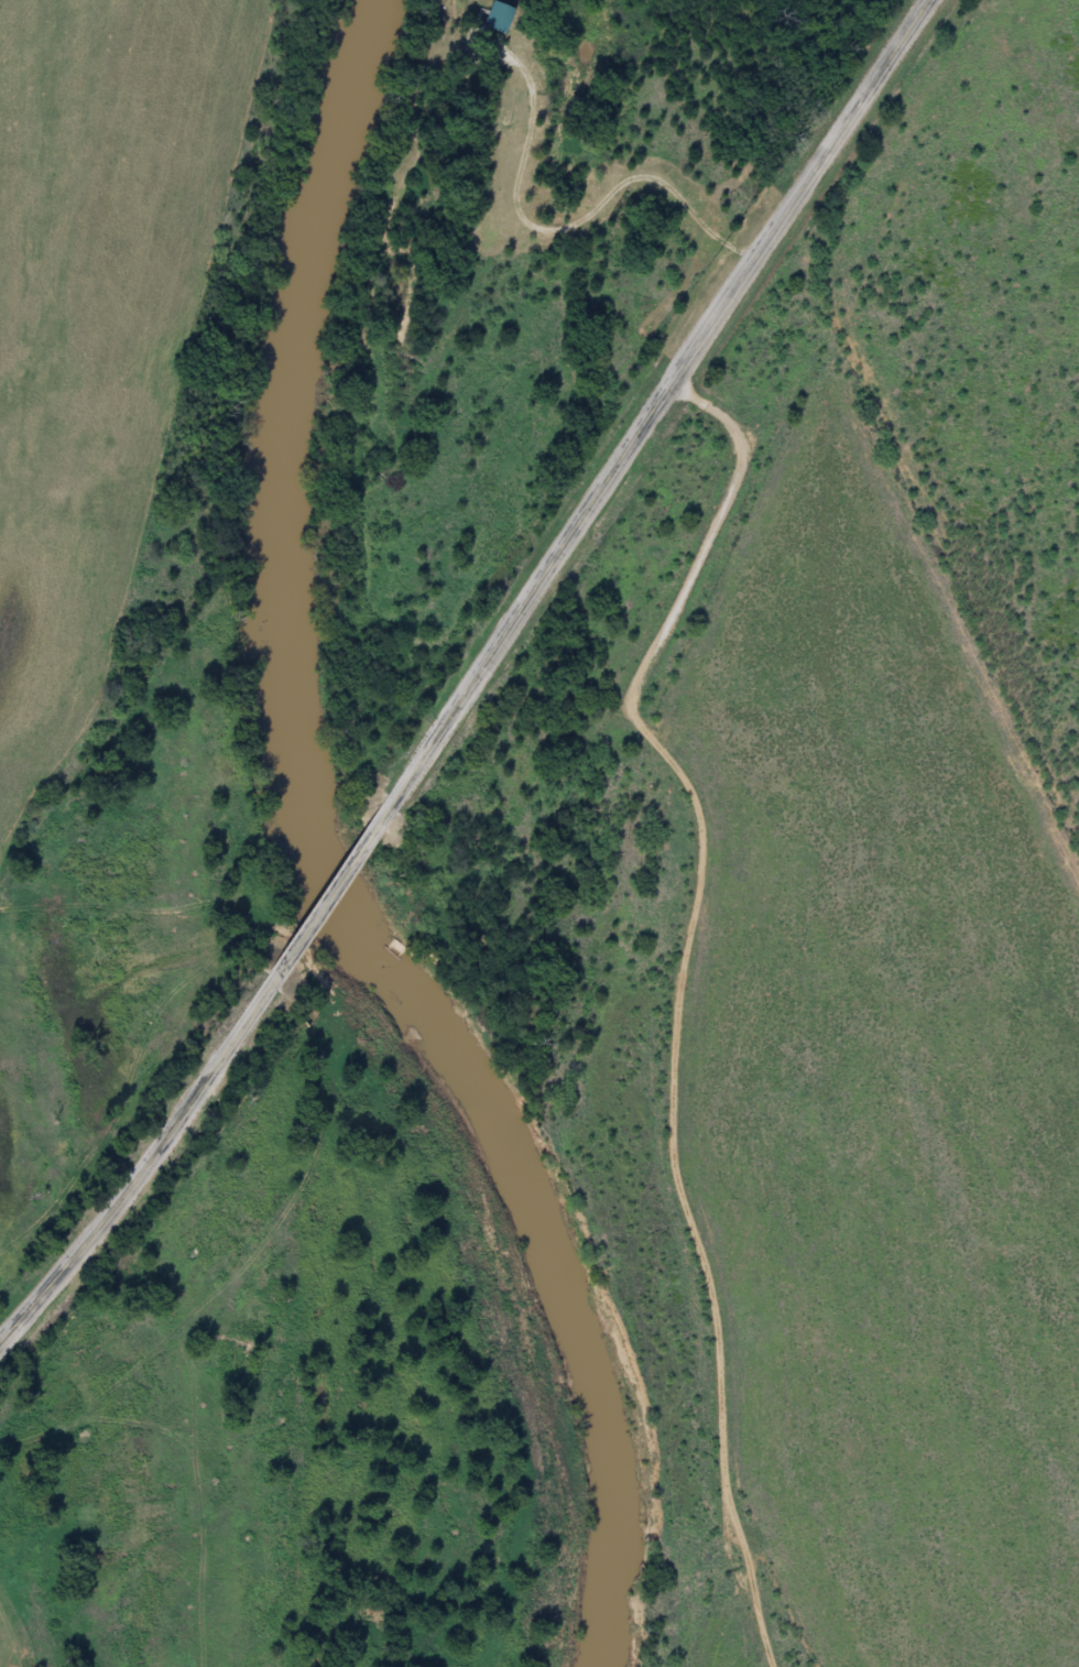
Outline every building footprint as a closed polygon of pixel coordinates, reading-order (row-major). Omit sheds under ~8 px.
[(486,28),(509,35),(517,8),(494,2),(486,28)]
